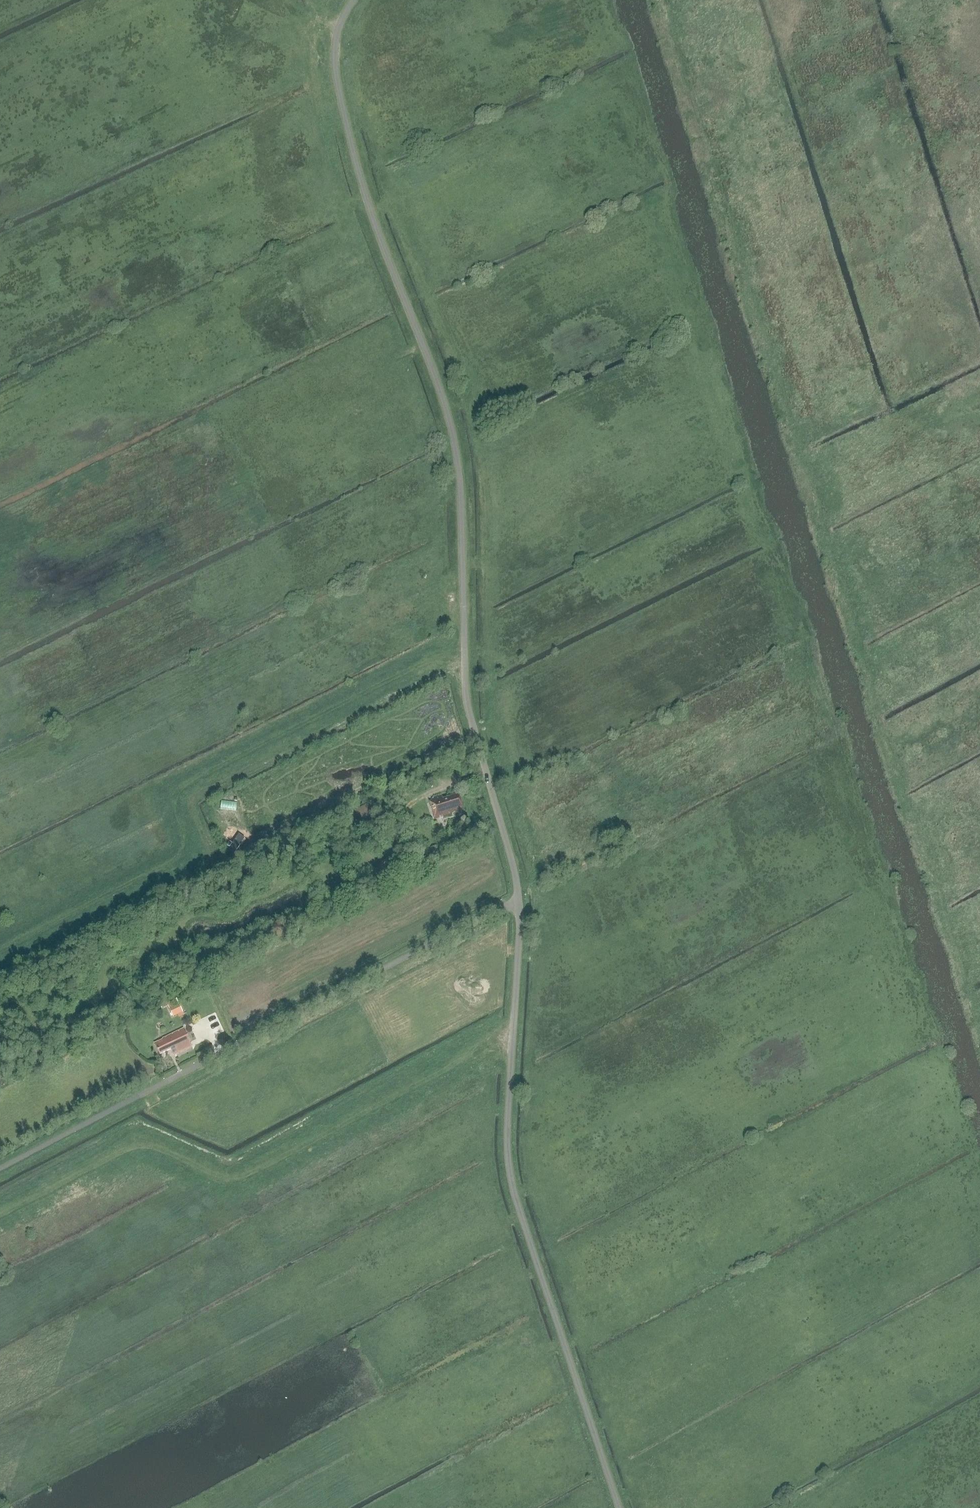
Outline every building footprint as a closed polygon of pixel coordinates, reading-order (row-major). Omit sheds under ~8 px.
[(443,815),(443,817),(452,814),(452,813),(464,809),(459,794),(443,799),(442,796),(430,800),(436,819),(439,818),(439,816),(443,815)] [(182,1012),(176,998),(166,1003),(172,1016),(182,1012)] [(173,1055),(192,1046),(183,1028),(163,1038),(163,1039),(155,1043),(160,1054),(170,1049),(173,1055)]
